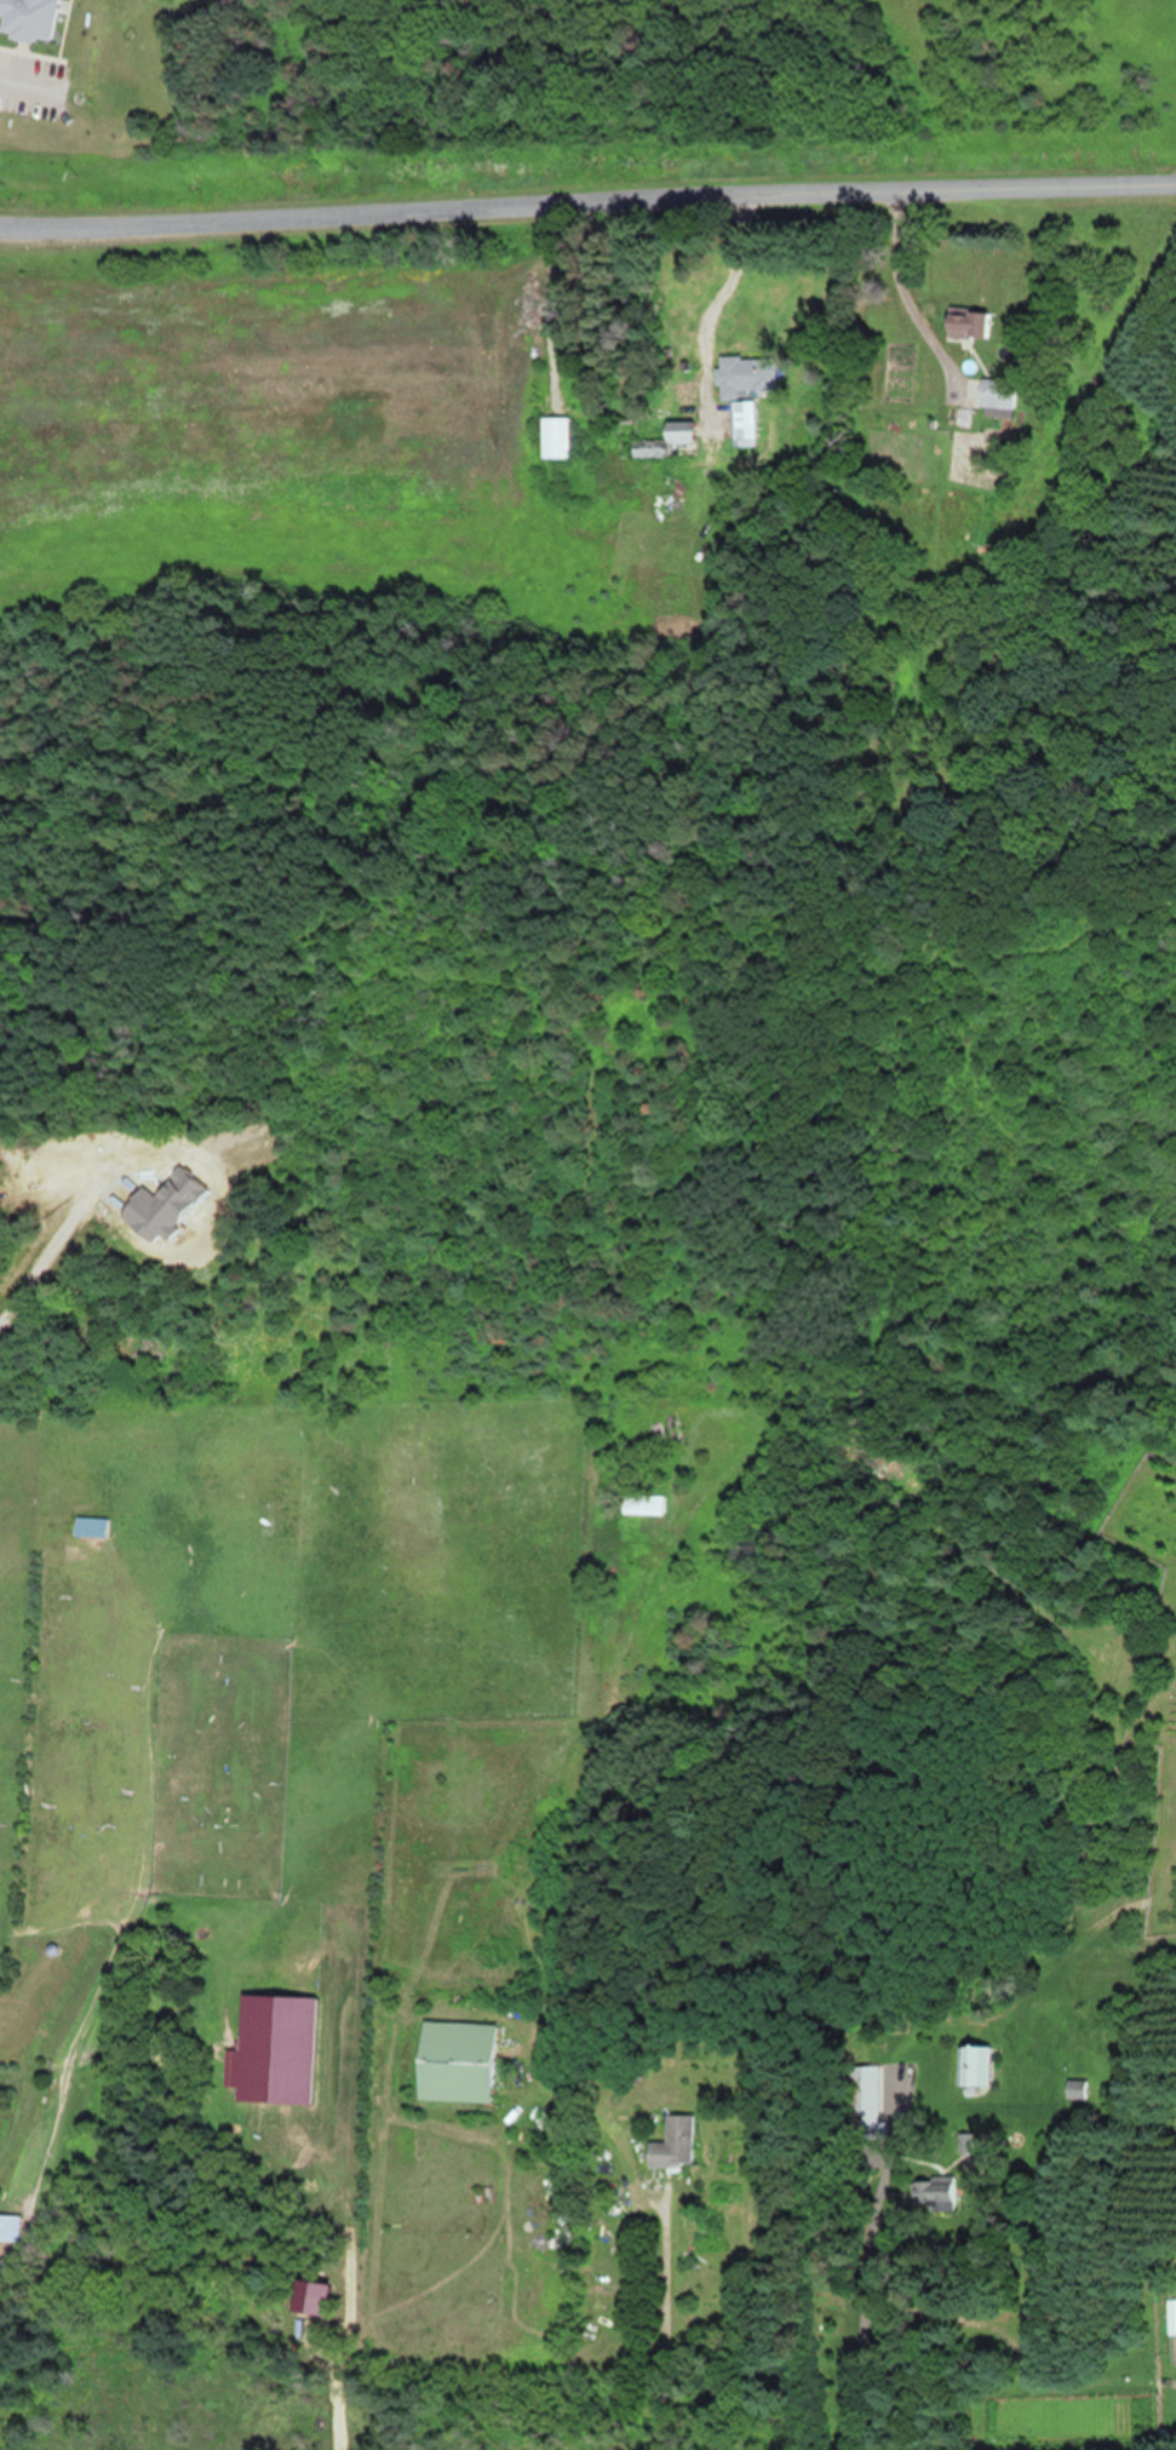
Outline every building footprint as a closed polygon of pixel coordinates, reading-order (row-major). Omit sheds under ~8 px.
[(2,12),(0,29),(13,33),(13,38),(33,41),(34,36),(52,39),(60,0),(0,0),(0,12),(2,12)] [(946,310),(946,337),(988,337),(988,310),(946,310)] [(717,355),(716,394),(730,394),(730,392),(773,393),(774,356),(717,355)] [(978,406),(1012,406),(1012,379),(978,379),(978,406)] [(730,400),(730,446),(753,446),(753,400),(730,400)] [(567,416),(540,416),(540,457),(567,457),(567,416)] [(631,456),(693,456),(693,429),(663,429),(663,439),(631,439),(631,456)] [(663,1494),(620,1494),(620,1513),(663,1513),(663,1494)] [(107,1534),(107,1516),(73,1516),(73,1534),(107,1534)] [(490,2102),(492,2024),(418,2021),(415,2100),(490,2102)] [(958,2086),(990,2086),(990,2046),(958,2046),(958,2086)] [(848,2066),(849,2139),(884,2138),(884,2121),(879,2121),(879,2066),(848,2066)] [(1085,2099),(1085,2079),(1065,2079),(1065,2099),(1085,2099)] [(646,2167),(691,2167),(691,2115),(664,2115),(664,2142),(646,2142),(646,2167)] [(18,2214),(0,2214),(0,2240),(18,2240),(18,2214)]
